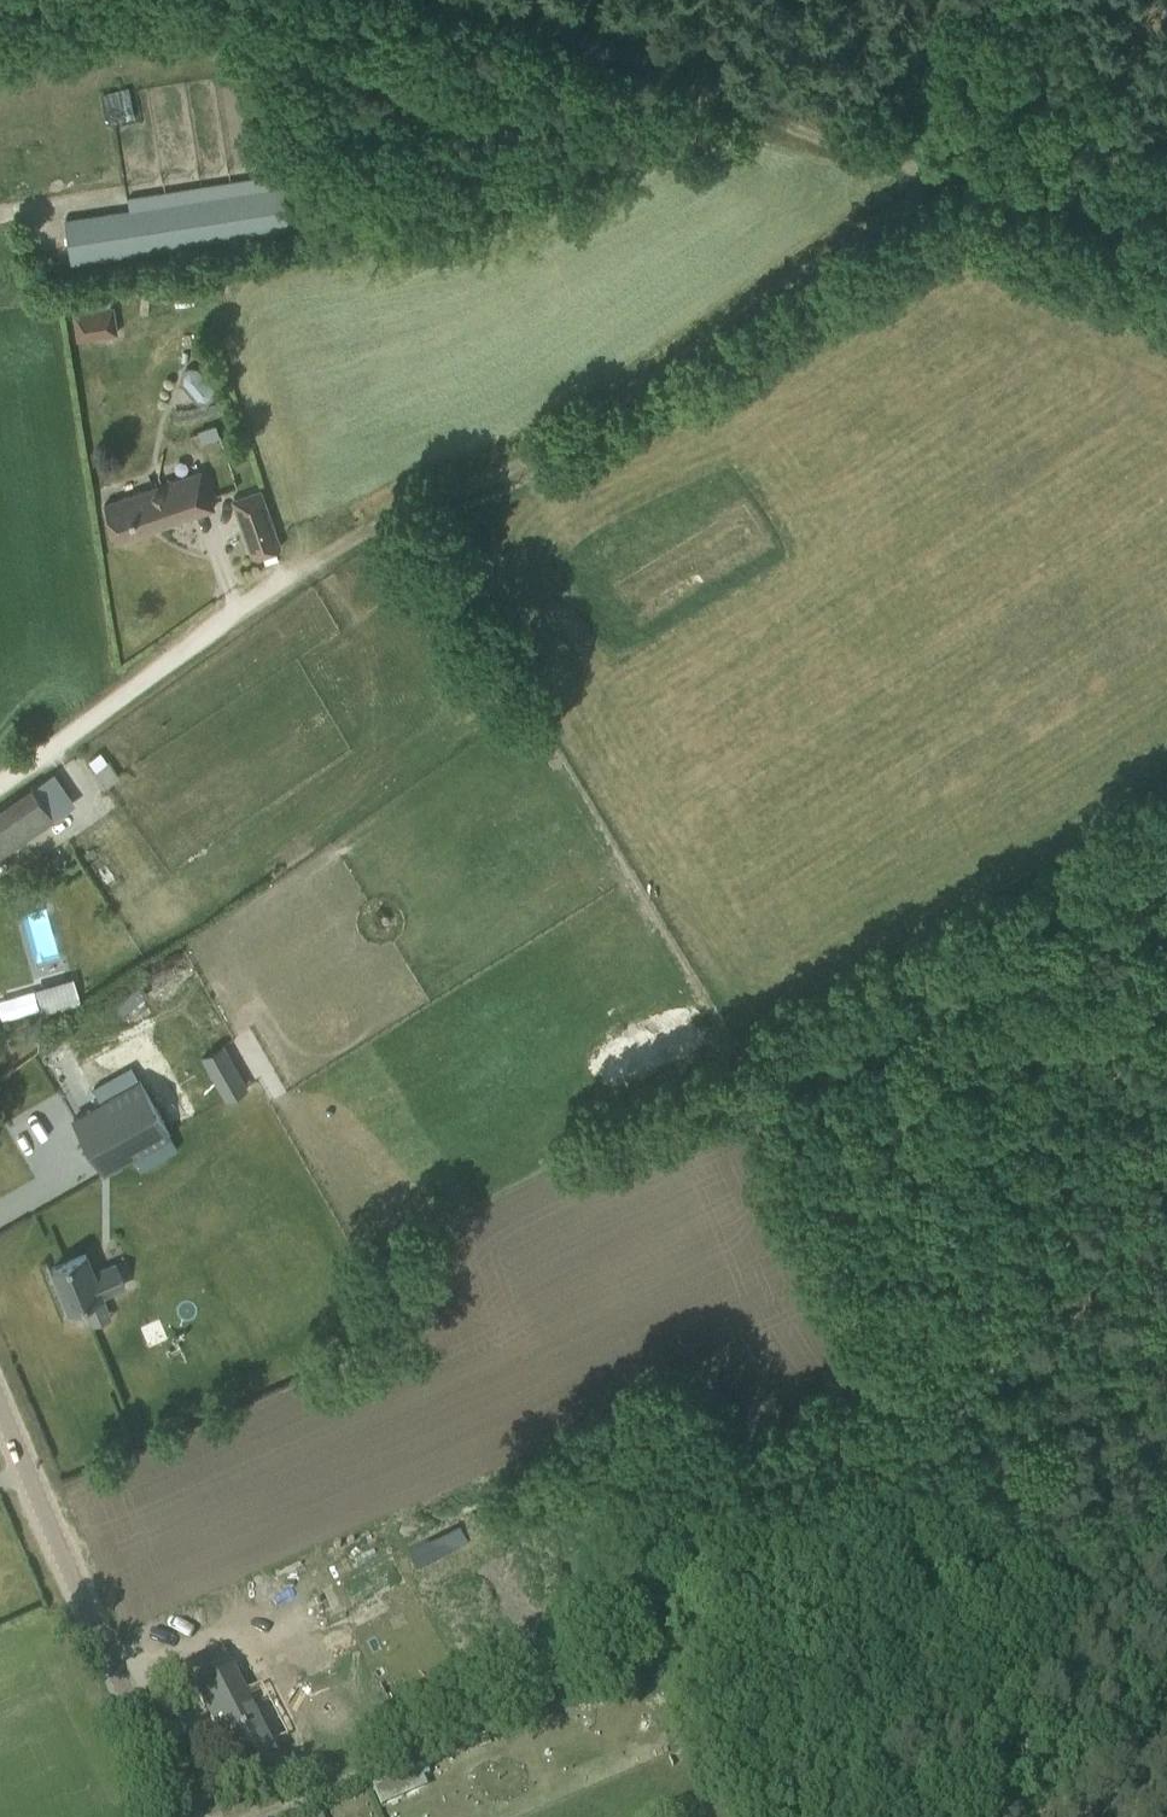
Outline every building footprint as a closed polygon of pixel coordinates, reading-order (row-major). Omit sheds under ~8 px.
[(129,91),(101,97),(107,125),(135,119),(129,91)] [(129,210),(65,220),(72,262),(288,228),(281,186),(279,174),(127,198),(129,210)] [(109,290),(72,296),(78,338),(117,332),(113,304),(111,304),(109,290)] [(179,373),(178,383),(194,403),(204,404),(214,396),(213,387),(195,368),(185,367),(179,373)] [(201,471),(126,496),(104,504),(117,541),(214,508),(201,471)] [(281,547),(261,490),(231,501),(251,558),(281,547)] [(54,818),(33,786),(0,809),(0,855),(54,818)] [(74,977),(60,981),(67,1005),(80,1001),(74,977)] [(139,1078),(72,1117),(105,1173),(171,1134),(139,1078)] [(102,1293),(124,1285),(116,1264),(93,1273),(86,1253),(53,1267),(69,1307),(102,1294),(102,1293)] [(280,1721),(264,1689),(253,1668),(236,1677),(220,1646),(183,1665),(248,1790),(285,1771),(263,1730),(280,1721)] [(299,1816),(323,1816),(319,1808),(299,1816)]
